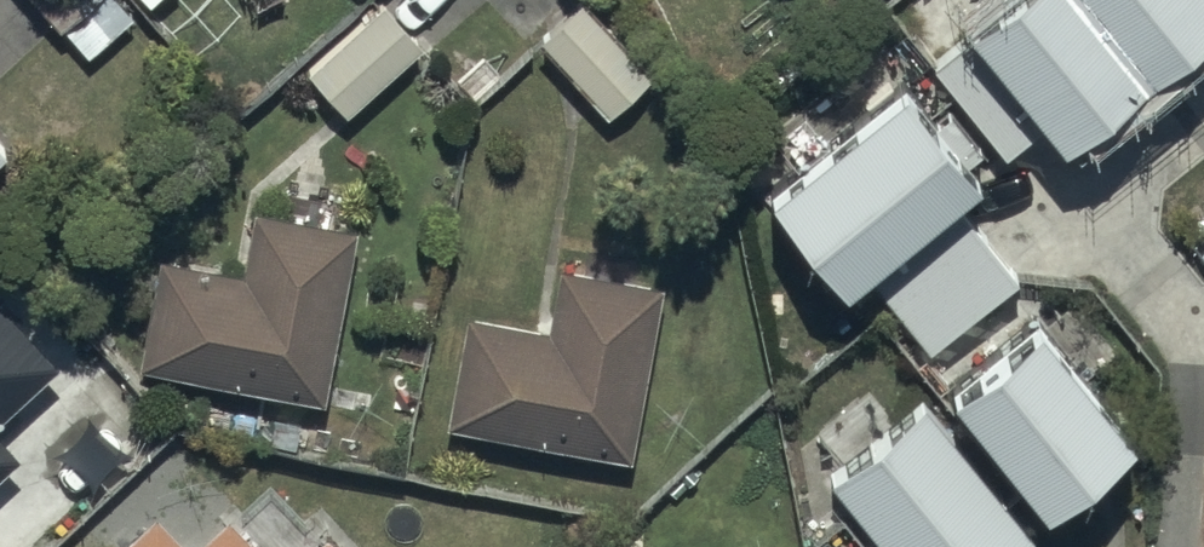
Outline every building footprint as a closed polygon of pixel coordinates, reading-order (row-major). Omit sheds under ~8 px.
[(60,34),(67,28),(92,61),(140,25),(120,0),(33,0),(60,34)] [(1083,0),(1008,0),(973,29),(1067,146),(1148,81),(1083,0)] [(1156,73),(1203,35),(1203,0),(1097,0),(1156,73)] [(650,81),(578,3),(534,44),(605,122),(650,81)] [(422,59),(379,7),(303,70),(345,122),(422,59)] [(968,39),(936,64),(1009,155),(1041,129),(968,39)] [(985,180),(911,88),(778,194),(852,287),(985,180)] [(0,151),(0,170),(10,162),(0,151)] [(1021,278),(963,208),(875,280),(934,350),(1021,278)] [(360,236),(245,212),(231,276),(159,261),(136,371),(323,410),(360,236)] [(546,334),(469,320),(448,431),(631,465),(662,298),(557,278),(546,334)] [(0,297),(0,418),(61,362),(0,297)] [(1130,447),(1036,330),(955,394),(1049,512),(1130,447)] [(837,477),(898,546),(1017,546),(1039,528),(927,399),(837,477)] [(24,455),(0,430),(0,478),(24,455)] [(123,546),(189,546),(157,514),(123,546)] [(230,515),(197,546),(261,546),(230,515)] [(327,534),(313,546),(340,546),(327,534)]
